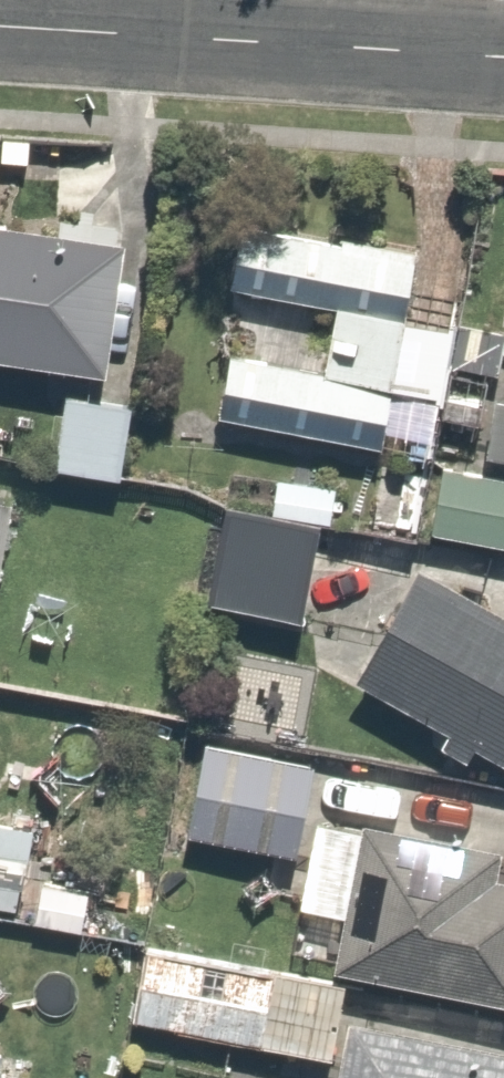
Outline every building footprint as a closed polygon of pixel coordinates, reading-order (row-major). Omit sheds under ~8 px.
[(0,228),(0,362),(99,378),(120,246),(0,228)] [(389,319),(399,261),(240,235),(229,304),(319,319),(311,365),(224,351),(213,418),(379,445),(389,384),(408,387),(418,324),(389,319)] [(133,393),(60,380),(46,456),(119,470),(133,393)] [(493,390),(485,448),(503,451),(503,392),(493,390)] [(439,462),(429,532),(503,543),(503,472),(439,462)] [(230,463),(205,596),(301,614),(325,481),(230,463)] [(413,565),(352,676),(503,758),(503,614),(413,565)] [(201,733),(183,829),(297,851),(315,755),(201,733)] [(503,1007),(503,882),(488,878),(495,847),(353,818),(321,969),(503,1007)] [(0,825),(0,904),(30,909),(44,834),(0,825)] [(341,974),(142,938),(127,1016),(326,1053),(341,974)] [(345,1022),(334,1077),(503,1077),(503,1054),(345,1022)]
